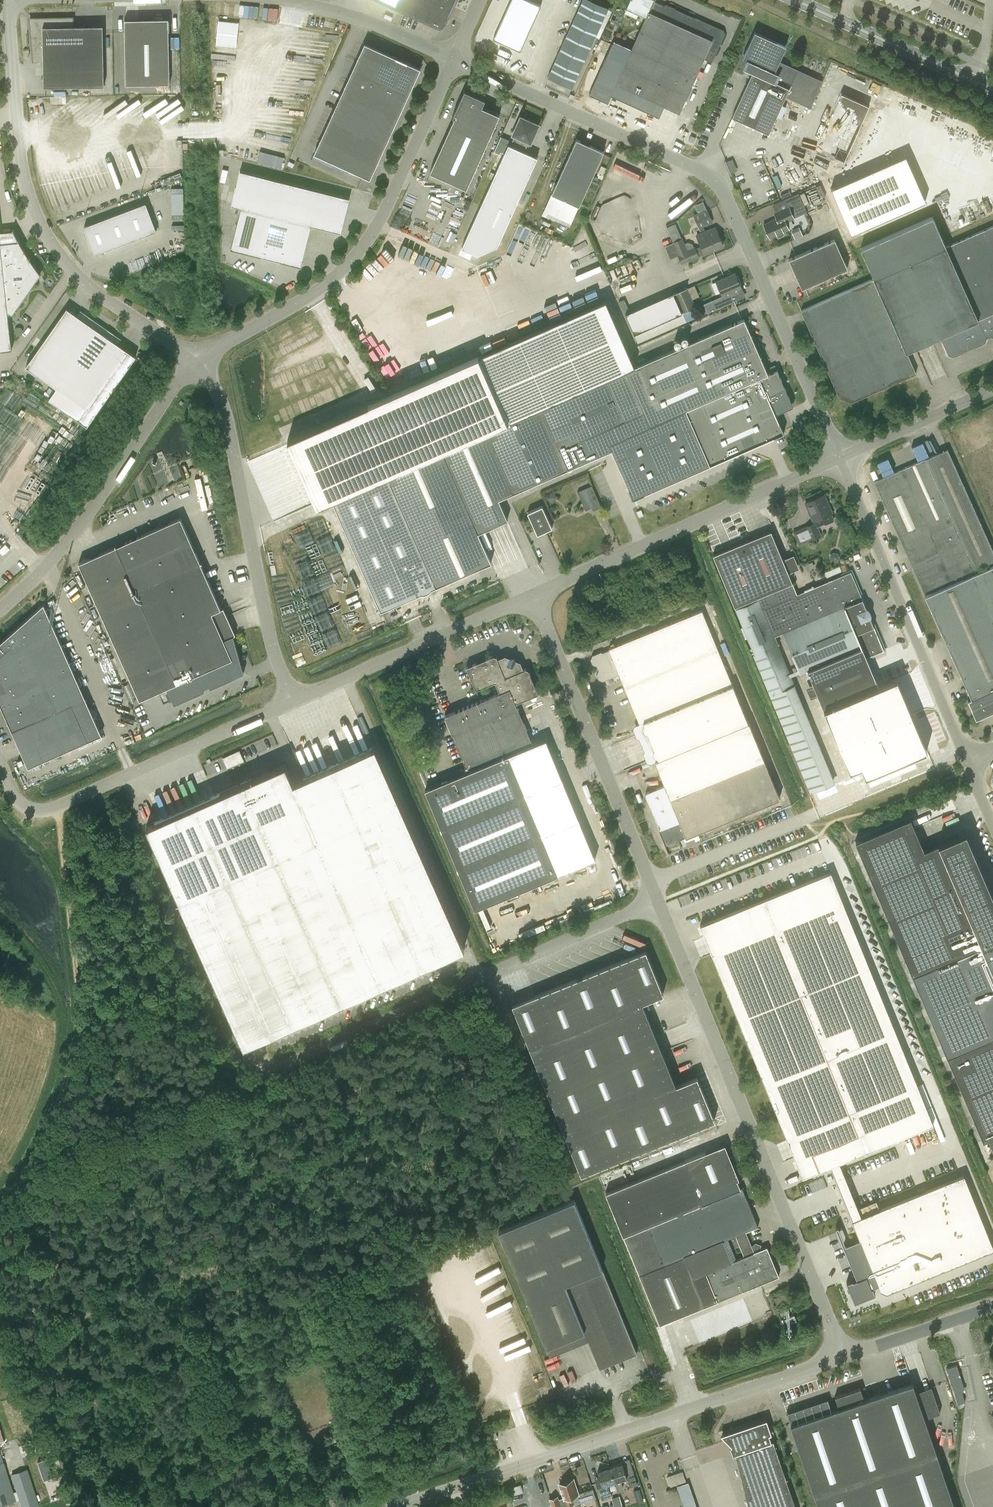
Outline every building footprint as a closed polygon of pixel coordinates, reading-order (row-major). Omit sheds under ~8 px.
[(442,29),(448,21),(446,20),(455,0),(378,0),(442,29)] [(520,51),(541,6),(528,0),(510,0),(493,39),(520,51)] [(572,88),(608,7),(592,0),(583,0),(568,33),(561,30),(556,40),(563,43),(548,77),(572,88)] [(646,17),(649,11),(650,11),(655,0),(629,0),(627,6),(641,13),(640,15),(646,17)] [(278,18),(279,6),(213,1),(212,13),(278,18)] [(660,117),(665,106),(679,112),(704,58),(711,61),(724,33),(723,31),(714,26),(711,27),(695,20),(694,17),(667,5),(664,6),(660,16),(650,11),(649,11),(646,17),(631,48),(617,42),(593,95),(609,103),(613,96),(660,117)] [(103,25),(73,26),(73,17),(39,18),(39,21),(37,21),(36,22),(34,23),(33,25),(33,27),(30,28),(33,61),(43,61),(44,86),(104,86),(103,25)] [(126,19),(124,19),(126,85),(170,84),(169,31),(169,20),(140,20),(140,25),(126,25),(126,19)] [(732,117),(768,134),(785,96),(810,108),(822,80),(778,61),(785,45),(776,41),(775,43),(754,34),(748,49),(746,48),(742,58),(748,61),(745,68),(752,71),(732,117)] [(365,43),(348,79),(314,153),(370,178),(420,68),(407,62),(396,57),(365,43)] [(430,171),(466,188),(500,114),(482,106),(485,99),(469,92),(468,94),(464,95),(462,94),(453,116),(455,117),(430,171)] [(841,92),(818,147),(846,159),(869,104),(841,92)] [(514,135),(510,145),(524,151),(529,142),(531,143),(539,125),(521,116),(512,135),(514,135)] [(963,144),(966,136),(959,134),(956,142),(963,144)] [(564,205),(567,199),(579,205),(604,150),(577,138),(552,192),(554,193),(551,199),(564,205)] [(231,142),(228,154),(244,158),(247,146),(231,142)] [(461,249),(462,250),(470,253),(476,256),(497,247),(500,239),(517,202),(520,195),(538,157),(535,156),(527,153),(528,153),(524,151),(510,145),(508,144),(461,249)] [(251,148),(248,159),(281,167),(284,155),(251,148)] [(634,177),(646,175),(644,162),(633,163),(634,177)] [(896,162),(832,190),(852,236),(927,203),(923,195),(912,200),(896,162)] [(349,198),(239,170),(230,205),(240,207),(230,248),(240,251),(241,250),(250,253),(300,266),(310,225),(340,232),(349,198)] [(350,196),(351,187),(333,184),(332,192),(342,193),(342,195),(350,196)] [(665,208),(674,217),(697,195),(688,186),(665,208)] [(171,187),(173,229),(185,228),(183,187),(171,187)] [(789,207),(802,201),(798,193),(784,199),(788,207),(789,207)] [(157,231),(146,203),(84,226),(95,254),(157,231)] [(789,207),(788,207),(774,213),(777,219),(764,224),(769,237),(777,234),(778,237),(780,237),(783,235),(784,234),(783,231),(789,229),(785,221),(794,218),(789,207)] [(699,228),(713,222),(707,208),(693,214),(699,228)] [(986,338),(990,337),(992,338),(992,226),(946,246),(933,216),(861,248),(874,278),(800,311),(839,398),(851,402),(916,374),(906,352),(936,339),(938,342),(942,340),(948,355),(953,357),(963,353),(965,348),(969,346),(974,348),(984,343),(986,338)] [(698,256),(704,253),(723,245),(715,227),(697,235),(701,246),(695,249),(694,248),(693,244),(688,242),(684,244),(682,239),(673,242),(665,246),(671,258),(678,255),(682,263),(688,260),(689,262),(691,263),(698,260),(699,258),(698,256)] [(12,349),(8,313),(9,312),(11,313),(11,314),(12,314),(36,280),(36,281),(41,274),(36,266),(35,267),(34,265),(32,267),(29,268),(28,261),(30,259),(29,257),(28,257),(29,258),(23,259),(23,252),(25,251),(23,248),(23,249),(18,250),(18,242),(19,241),(18,239),(16,241),(0,243),(0,350),(12,349)] [(834,239),(789,259),(802,288),(847,268),(834,239)] [(742,291),(740,285),(735,273),(716,281),(724,299),(742,291)] [(693,308),(695,307),(686,287),(625,313),(634,333),(638,332),(693,308)] [(612,390),(625,418),(625,419),(560,448),(568,468),(611,450),(632,498),(782,433),(774,414),(793,406),(777,370),(768,374),(744,319),(634,366),(605,299),(288,437),(318,505),(332,499),(387,475),(442,450),(443,451),(479,435),(486,432),(486,431),(506,423),(607,378),(612,390)] [(77,315),(67,308),(26,366),(57,387),(49,399),(88,426),(136,356),(118,344),(122,339),(81,310),(77,315)] [(697,317),(693,308),(638,332),(634,333),(638,342),(697,317)] [(381,611),(435,586),(491,562),(478,532),(508,519),(499,499),(568,468),(560,448),(625,419),(625,418),(612,390),(607,378),(506,423),(486,431),(486,432),(479,435),(443,451),(442,450),(387,475),(332,499),(381,611)] [(963,579),(973,574),(972,570),(992,561),(992,551),(947,448),(907,466),(874,481),(924,592),(961,575),(963,579)] [(889,457),(878,461),(884,476),(895,471),(889,457)] [(591,507),(593,511),(601,507),(593,488),(591,485),(577,492),(578,495),(585,510),(591,507)] [(813,521),(821,518),(823,524),(825,524),(833,521),(833,519),(831,513),(824,495),(805,503),(813,521)] [(552,528),(542,505),(527,512),(537,535),(552,528)] [(180,517),(79,562),(140,698),(158,690),(163,702),(172,698),(174,703),(204,690),(204,689),(203,689),(202,687),(209,684),(210,687),(244,672),(233,634),(224,639),(212,612),(221,608),(180,517)] [(810,541),(821,536),(815,522),(804,527),(810,541)] [(770,532),(713,555),(735,609),(754,654),(754,655),(778,645),(774,636),(782,633),(799,673),(807,670),(813,684),(818,695),(823,709),(850,771),(861,766),(865,776),(927,750),(911,714),(897,678),(878,686),(873,675),(872,672),(868,663),(868,662),(867,660),(867,659),(866,657),(884,650),(883,647),(870,617),(871,617),(867,607),(866,607),(862,599),(851,571),(841,575),(797,594),(788,573),(782,560),(770,532)] [(313,552),(309,552),(308,541),(311,541),(311,538),(299,539),(299,544),(292,544),(293,566),(323,565),(322,561),(314,561),(313,552)] [(973,574),(963,579),(925,596),(972,698),(968,700),(976,719),(992,711),(992,565),(973,574)] [(829,579),(843,574),(840,566),(826,571),(829,579)] [(2,708),(28,766),(102,734),(76,675),(57,634),(44,603),(28,617),(0,642),(0,703),(2,708)] [(748,723),(732,685),(702,610),(609,648),(609,650),(602,652),(600,652),(592,655),(590,659),(592,664),(597,666),(598,670),(597,674),(598,679),(602,681),(619,674),(639,722),(643,721),(658,759),(748,723)] [(558,874),(509,754),(533,744),(515,703),(538,693),(528,669),(526,668),(523,668),(520,661),(505,655),(497,658),(496,655),(494,654),(466,666),(476,689),(480,700),(444,715),(468,771),(424,789),(474,909),(558,874)] [(815,735),(808,719),(784,729),(791,745),(815,735)] [(665,844),(685,835),(686,836),(779,798),(764,760),(748,723),(658,759),(655,760),(665,785),(646,792),(645,795),(657,823),(659,824),(660,826),(659,829),(665,844)] [(464,948),(374,746),(292,782),(284,764),(145,826),(243,1046),(464,948)] [(966,830),(923,848),(910,817),(854,842),(965,1099),(971,1097),(988,1138),(992,1149),(992,895),(966,830)] [(671,852),(682,847),(680,841),(669,846),(671,852)] [(917,1087),(830,872),(748,906),(760,934),(712,954),(788,1140),(787,1140),(795,1158),(925,1106),(917,1087)] [(547,1089),(659,1043),(643,1002),(664,994),(646,950),(513,1004),(547,1089)] [(581,1174),(715,1120),(697,1076),(676,1085),(659,1043),(547,1089),(581,1174)] [(749,1240),(745,1231),(758,1226),(742,1187),(724,1141),(685,1160),(606,1192),(643,1284),(749,1240)] [(852,1219),(859,1237),(847,1242),(844,1248),(856,1278),(853,1279),(849,1286),(852,1294),(860,1297),(867,1294),(871,1287),(878,1284),(880,1289),(886,1291),(992,1249),(992,1247),(964,1174),(852,1219)] [(600,1368),(637,1353),(575,1200),(499,1231),(550,1356),(588,1340),(600,1368)] [(827,1229),(845,1221),(849,1230),(850,1230),(841,1209),(822,1217),(827,1229)] [(643,1284),(660,1325),(713,1303),(712,1303),(742,1290),(743,1291),(778,1276),(766,1246),(759,1249),(758,1246),(754,1245),(751,1246),(749,1240),(643,1284)] [(773,1297),(776,1303),(787,1299),(785,1292),(773,1297)] [(720,1313),(694,1322),(700,1339),(726,1330),(720,1313)] [(796,1320),(793,1314),(784,1318),(786,1324),(796,1320)] [(962,1392),(965,1391),(957,1365),(946,1368),(958,1403),(965,1401),(962,1392)] [(918,1401),(912,1383),(863,1400),(859,1388),(834,1397),(838,1408),(789,1425),(817,1506),(954,1506),(924,1419),(939,1414),(933,1395),(918,1401)] [(773,1441),(771,1442),(768,1434),(770,1433),(766,1420),(722,1435),(732,1445),(736,1444),(739,1451),(735,1453),(748,1506),(796,1506),(773,1441)] [(16,1501),(0,1451),(0,1506),(16,1501)] [(40,1460),(43,1480),(53,1478),(49,1458),(40,1460)] [(625,1470),(622,1463),(610,1467),(615,1482),(618,1492),(621,1491),(623,1487),(621,1480),(627,1478),(630,1487),(637,1485),(632,1468),(625,1470)] [(609,1497),(605,1485),(615,1482),(610,1467),(598,1471),(601,1482),(597,1484),(602,1500),(609,1497)] [(39,1505),(27,1469),(12,1474),(22,1506),(34,1506),(39,1505)] [(683,1470),(668,1476),(672,1486),(687,1480),(683,1470)] [(564,1496),(562,1497),(562,1498),(559,1499),(558,1496),(549,1498),(552,1506),(563,1506),(574,1503),(571,1496),(578,1494),(573,1479),(559,1483),(564,1496)] [(689,1481),(677,1485),(685,1506),(698,1506),(689,1481)] [(522,1484),(511,1486),(513,1494),(524,1491),(522,1484)] [(593,1489),(578,1495),(580,1502),(596,1497),(593,1489)] [(611,1506),(623,1506),(620,1495),(612,1498),(614,1504),(610,1505),(611,1506)]
